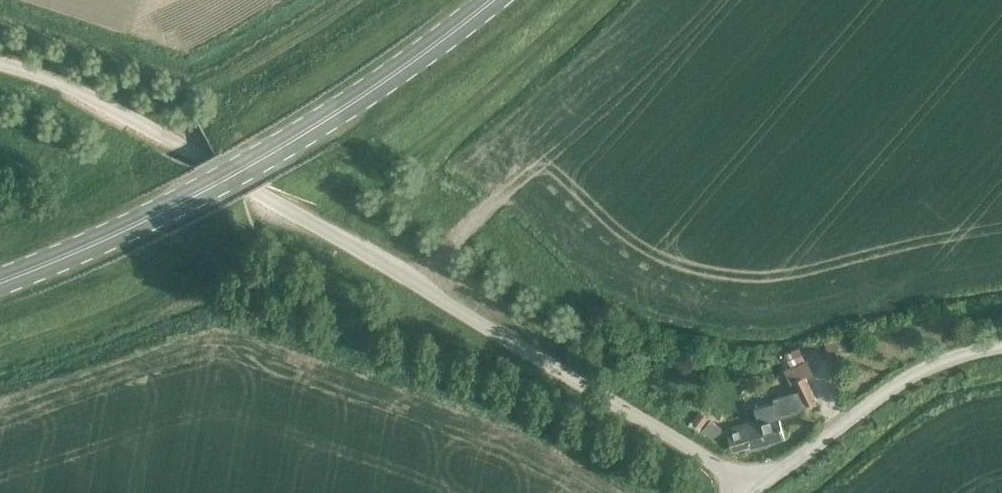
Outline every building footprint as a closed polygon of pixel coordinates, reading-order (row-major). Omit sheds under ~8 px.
[(797,348),(785,353),(790,365),(802,359),(797,348)] [(758,424),(727,433),(731,448),(749,443),(751,447),(784,438),(778,418),(803,411),(805,406),(816,401),(805,378),(793,384),(797,391),(773,398),(774,403),(754,409),(758,424)] [(700,410),(692,420),(702,427),(709,417),(700,410)] [(712,418),(702,431),(717,442),(727,430),(712,418)]
